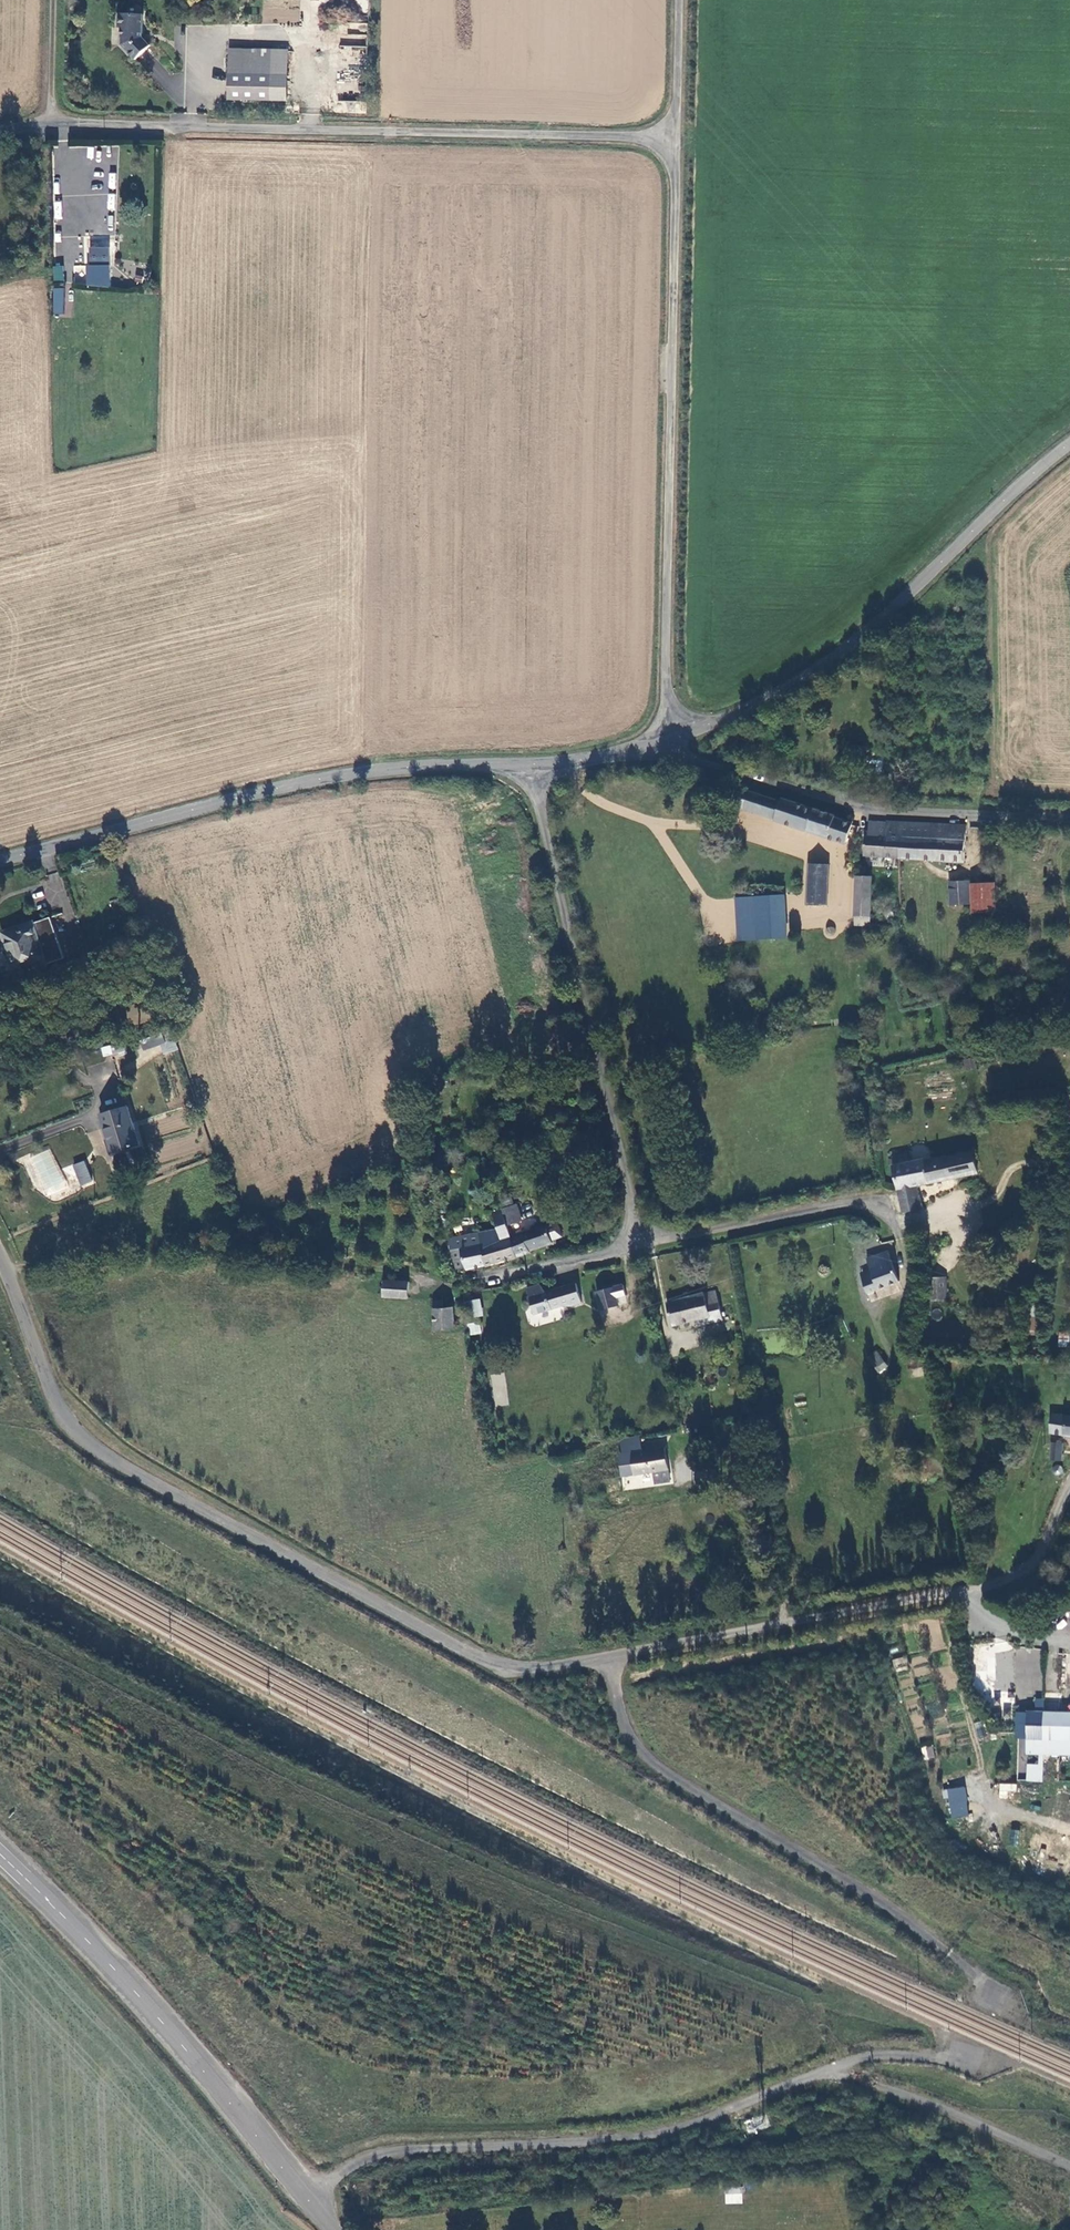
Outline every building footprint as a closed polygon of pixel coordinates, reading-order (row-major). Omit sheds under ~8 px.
[(141,38),(142,16),(117,14),(117,27),(121,28),(120,46),(134,59),(148,46),(141,38)] [(242,51),(228,51),(228,101),(269,101),(269,76),(242,76),(242,51)] [(287,52),(242,51),(242,76),(269,76),(269,101),(286,102),(287,52)] [(90,246),(109,247),(109,236),(91,236),(90,246)] [(110,247),(88,247),(86,286),(109,287),(110,247)] [(53,266),(53,280),(63,281),(63,266),(53,266)] [(64,288),(53,287),(53,314),(63,314),(64,288)] [(741,807),(748,809),(752,796),(745,793),(741,807)] [(773,822),(780,802),(753,793),(752,796),(748,809),(747,814),(773,822)] [(834,819),(836,815),(781,798),(780,802),(773,822),(844,844),(851,824),(834,819)] [(868,821),(867,836),(884,837),(885,822),(868,821)] [(966,826),(885,822),(884,837),(867,836),(866,836),(865,857),(965,862),(966,826)] [(831,906),(831,865),(824,865),(824,856),(813,856),(813,896),(803,896),(803,906),(831,906)] [(871,918),(871,895),(872,878),(856,878),(855,926),(871,927),(871,918)] [(970,882),(958,883),(959,900),(959,907),(970,907),(970,886),(970,882)] [(959,900),(958,883),(950,883),(950,900),(959,900)] [(991,885),(970,886),(970,907),(971,913),(991,913),(991,885)] [(871,918),(883,918),(883,895),(871,895),(871,918)] [(787,934),(787,898),(745,898),(745,934),(787,934)] [(892,917),(895,918),(899,918),(901,915),(902,911),(900,908),(896,906),(893,907),(890,910),(890,914),(892,917)] [(46,923),(33,927),(38,941),(51,936),(46,923)] [(32,924),(4,932),(9,952),(8,952),(15,976),(44,967),(60,962),(51,936),(38,941),(33,927),(32,924)] [(127,1024),(150,1024),(150,1006),(127,1006),(127,1024)] [(86,1011),(73,1015),(76,1023),(90,1019),(86,1011)] [(145,1047),(173,1037),(170,1028),(161,1031),(160,1028),(140,1036),(145,1047)] [(100,1047),(103,1056),(112,1054),(110,1045),(100,1047)] [(111,1047),(112,1055),(125,1053),(124,1045),(111,1047)] [(102,1116),(113,1152),(138,1145),(127,1108),(102,1116)] [(29,1157),(36,1178),(37,1178),(43,1196),(65,1189),(52,1150),(29,1157)] [(917,1186),(977,1174),(973,1152),(911,1163),(896,1165),(894,1166),(896,1181),(902,1212),(920,1210),(917,1186)] [(896,1165),(911,1163),(909,1155),(894,1158),(896,1165)] [(81,1187),(93,1182),(85,1160),(72,1165),(81,1187)] [(513,1196),(504,1198),(504,1207),(509,1224),(523,1220),(519,1203),(515,1204),(513,1196)] [(502,1262),(514,1259),(508,1236),(511,1235),(509,1224),(504,1207),(496,1210),(503,1238),(479,1244),(476,1234),(452,1241),(457,1264),(465,1263),(468,1270),(502,1262)] [(546,1226),(511,1235),(508,1236),(514,1259),(529,1254),(529,1251),(551,1245),(546,1226)] [(873,1277),(861,1282),(865,1294),(898,1283),(888,1253),(868,1259),(871,1269),(873,1277)] [(871,1269),(859,1274),(861,1282),(873,1277),(871,1269)] [(928,1280),(929,1301),(946,1301),(945,1279),(928,1280)] [(408,1284),(385,1282),(384,1297),(408,1298),(408,1284)] [(621,1282),(591,1293),(598,1312),(628,1302),(621,1282)] [(561,1308),(580,1305),(576,1283),(542,1289),(541,1284),(524,1287),(530,1326),(563,1321),(561,1308)] [(709,1317),(711,1325),(723,1322),(721,1314),(716,1292),(668,1304),(674,1326),(694,1321),(709,1317)] [(482,1300),(465,1303),(468,1320),(485,1317),(482,1300)] [(443,1302),(435,1302),(435,1329),(452,1330),(452,1308),(443,1307),(443,1302)] [(709,1317),(694,1321),(696,1329),(711,1325),(709,1317)] [(482,1333),(479,1322),(468,1325),(470,1336),(482,1333)] [(1069,1347),(1069,1332),(1057,1332),(1057,1347),(1069,1347)] [(886,1365),(877,1349),(868,1356),(877,1371),(886,1365)] [(924,1356),(907,1359),(909,1368),(926,1365),(924,1356)] [(503,1371),(489,1373),(495,1406),(508,1404),(503,1371)] [(1053,1416),(1052,1434),(1069,1436),(1069,1417),(1053,1416)] [(1061,1460),(1062,1446),(1052,1445),(1050,1459),(1061,1460)] [(667,1449),(633,1455),(635,1475),(669,1469),(667,1449)] [(1053,1475),(1063,1474),(1062,1465),(1052,1466),(1053,1475)] [(892,1659),(900,1690),(902,1690),(906,1705),(918,1702),(908,1669),(909,1669),(906,1655),(892,1659)] [(914,1664),(915,1675),(930,1674),(929,1663),(914,1664)] [(1026,1710),(1026,1751),(1069,1753),(1069,1712),(1026,1710)] [(921,1747),(924,1760),(935,1758),(932,1745),(921,1747)] [(999,1798),(1007,1798),(1007,1791),(1016,1791),(1016,1783),(999,1783),(999,1798)] [(945,1788),(948,1818),(968,1816),(965,1786),(945,1788)] [(742,2185),(724,2185),(724,2204),(742,2204),(742,2185)]
